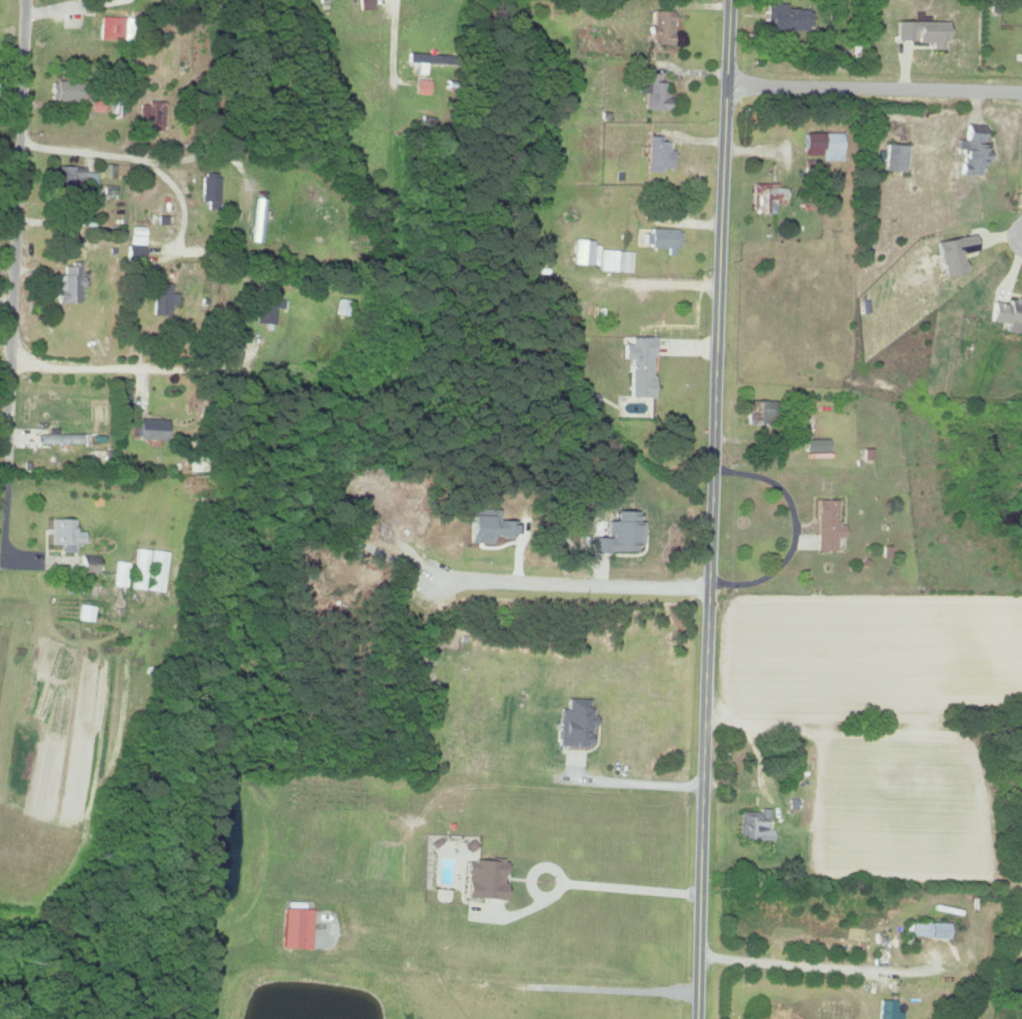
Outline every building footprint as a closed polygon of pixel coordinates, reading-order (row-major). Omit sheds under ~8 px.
[(787,3),(766,4),(766,31),(806,31),(806,9),(787,10),(787,3)] [(671,46),(672,12),(653,11),(652,28),(650,28),(649,45),(671,46)] [(130,17),(100,16),(100,39),(129,40),(130,17)] [(915,41),(915,43),(932,43),(932,50),(945,50),(946,22),(897,21),(896,41),(915,41)] [(417,75),(425,75),(425,63),(445,64),(446,55),(408,53),(408,62),(417,63),(417,75)] [(643,110),(669,111),(669,95),(663,95),(663,83),(657,82),(657,74),(645,74),(644,83),(637,83),(637,93),(644,93),(643,110)] [(431,81),(418,79),(415,93),(428,95),(431,81)] [(75,101),(76,82),(50,82),(50,101),(75,101)] [(163,131),(163,103),(141,102),(140,130),(163,131)] [(822,161),(842,161),(841,133),(803,134),(804,155),(822,155),(822,161)] [(982,134),(965,134),(965,141),(958,141),(958,150),(962,150),(962,175),(980,176),(980,167),(987,168),(987,146),(982,146),(982,134)] [(647,138),(646,172),(670,173),(671,150),(668,150),(668,139),(647,138)] [(907,146),(887,145),(886,171),(906,172),(907,146)] [(102,178),(115,178),(116,165),(103,164),(102,178)] [(219,173),(203,173),(202,209),(218,210),(219,173)] [(784,184),(751,185),(752,214),(774,213),(774,204),(785,204),(784,184)] [(104,186),(104,195),(116,195),(116,186),(104,186)] [(145,227),(130,227),(129,257),(144,258),(145,227)] [(644,247),(666,247),(666,255),(674,256),(674,247),(680,247),(681,231),(645,230),(644,247)] [(937,242),(944,278),(965,274),(962,255),(976,252),(973,235),(937,242)] [(591,241),(573,240),(572,265),(591,266),(591,241)] [(631,252),(599,251),(598,271),(631,273),(631,252)] [(178,294),(170,293),(171,285),(155,283),(152,315),(169,317),(170,305),(177,306),(178,294)] [(276,309),(287,310),(288,301),(277,300),(279,289),(262,288),(259,324),(274,325),(276,309)] [(1006,332),(1017,333),(1018,326),(1021,327),(1021,300),(1009,298),(1008,305),(993,303),(991,322),(1007,324),(1006,332)] [(628,361),(628,398),(652,399),(653,338),(629,337),(629,345),(622,344),(621,360),(628,361)] [(748,424),(772,423),(771,399),(747,400),(748,424)] [(132,425),(131,438),(166,439),(167,419),(140,418),(139,425),(132,425)] [(80,433),(57,433),(57,427),(47,428),(47,434),(38,434),(39,444),(81,443),(80,433)] [(828,450),(828,439),(804,439),(804,450),(828,450)] [(837,524),(837,499),(817,499),(816,549),(837,550),(837,537),(843,537),(843,524),(837,524)] [(634,551),(634,543),(641,543),(641,521),(634,521),(633,509),(613,509),(613,520),(605,520),(605,536),(583,536),(583,551),(634,551)] [(51,543),(62,543),(62,552),(73,552),(73,542),(83,542),(83,531),(74,530),(74,518),(51,518),(51,543)] [(145,589),(151,550),(139,548),(133,587),(145,589)] [(150,590),(164,592),(168,551),(153,550),(150,590)] [(97,555),(79,555),(79,572),(97,572),(97,555)] [(127,587),(131,563),(117,560),(114,585),(127,587)] [(93,621),(95,605),(81,604),(79,620),(93,621)] [(558,710),(556,745),(589,746),(589,725),(593,725),(594,714),(588,714),(589,699),(565,698),(565,710),(558,710)] [(740,811),(739,838),(771,839),(772,829),(768,829),(769,808),(760,808),(760,812),(740,811)] [(464,898),(503,899),(504,860),(472,859),(471,867),(464,867),(464,898)] [(280,948),(309,949),(310,909),(282,907),(280,948)] [(948,937),(948,922),(911,922),(910,936),(948,937)] [(903,1012),(896,1012),(896,1000),(879,999),(878,1018),(903,1018),(903,1012)]
